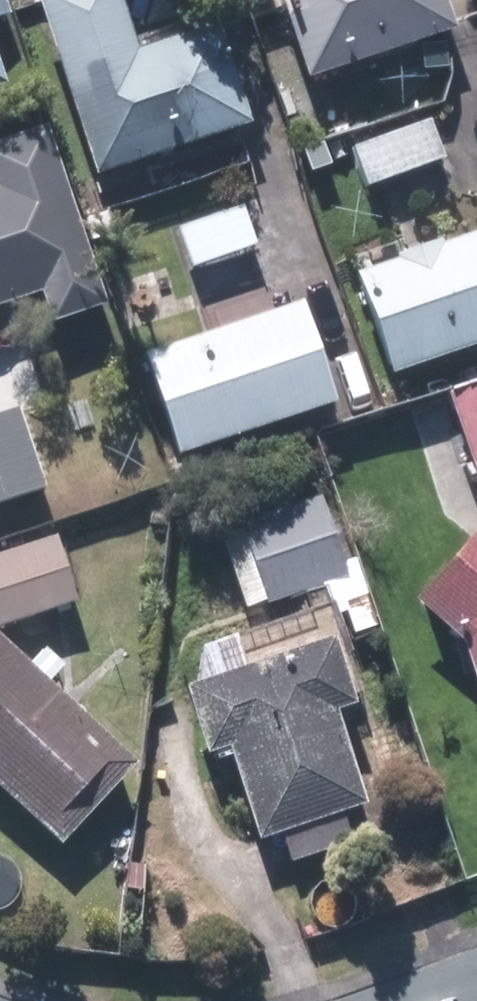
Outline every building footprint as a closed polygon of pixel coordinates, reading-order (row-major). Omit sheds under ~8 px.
[(15,24),(7,0),(0,0),(0,29),(15,24)] [(99,182),(256,128),(221,27),(140,54),(122,0),(37,0),(99,182)] [(307,83),(458,32),(447,0),(278,0),(307,83)] [(11,85),(0,51),(0,88),(11,85)] [(443,159),(428,117),(349,146),(364,188),(443,159)] [(43,287),(53,315),(110,294),(48,122),(0,140),(0,303),(43,287)] [(399,373),(476,349),(476,225),(364,260),(399,373)] [(339,406),(303,301),(146,354),(183,460),(339,406)] [(450,394),(476,478),(476,386),(450,394)] [(0,410),(0,506),(42,492),(13,406),(0,410)] [(345,566),(319,499),(219,538),(245,605),(345,566)] [(464,643),(476,683),(476,529),(414,598),(464,643)] [(87,604),(65,535),(0,555),(0,631),(87,604)] [(65,843),(139,763),(0,636),(0,783),(65,843)] [(331,706),(352,699),(333,641),(184,690),(206,756),(232,748),(261,837),(363,803),(331,706)]
